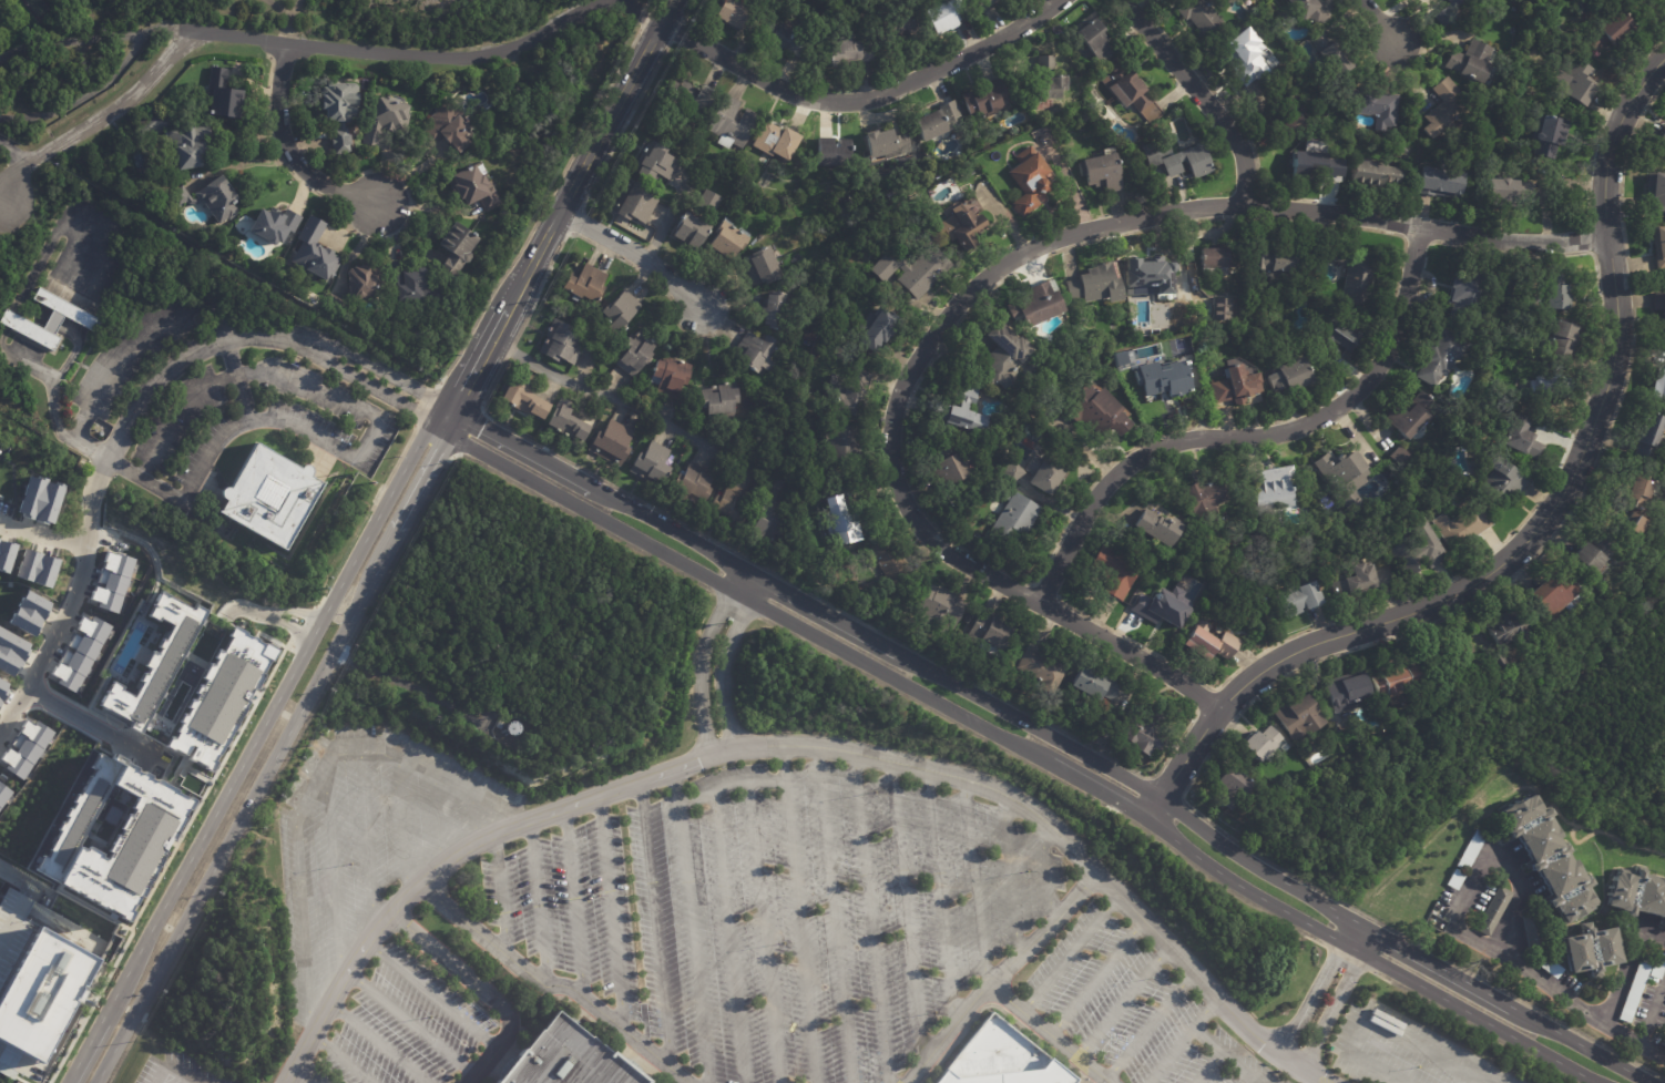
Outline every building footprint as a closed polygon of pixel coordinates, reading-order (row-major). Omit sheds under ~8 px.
[(716,2),(718,0),(735,0),(750,9),(744,19),(737,32),(711,17),(718,3),(716,2)] [(936,1),(937,0),(960,0),(969,17),(968,17),(957,23),(958,27),(953,29),(952,28),(933,38),(920,11),(926,8),(925,7),(928,4),(929,6),(936,2),(936,1)] [(979,13),(972,0),(1004,0),(979,13)] [(1177,10),(1189,0),(1204,0),(1227,29),(1209,43),(1189,18),(1186,21),(1177,10)] [(1290,18),(1274,0),(1317,0),(1329,14),(1314,27),(1306,18),(1301,21),(1295,13),(1290,18)] [(1452,10),(1466,0),(1444,0),(1452,10)] [(1443,9),(1450,23),(1440,29),(1432,14),(1443,9)] [(907,25),(893,31),(895,34),(880,40),(874,24),(882,21),(881,18),(901,10),(907,25)] [(1614,43),(1598,58),(1582,39),(1613,10),(1616,14),(1618,12),(1621,16),(1618,17),(1630,29),(1614,43)] [(890,39),(912,39),(913,12),(891,11),(890,39)] [(1106,43),(1114,51),(1103,62),(1075,31),(1084,22),(1083,21),(1085,19),(1086,20),(1090,17),(1101,29),(1099,31),(1105,38),(1103,40),(1106,43)] [(797,57),(787,51),(786,53),(773,45),(774,43),(763,37),(769,23),(777,28),(779,24),(811,43),(801,60),(797,57)] [(1261,47),(1261,48),(1256,53),(1259,57),(1259,58),(1266,67),(1246,84),(1236,73),(1238,71),(1219,50),(1245,28),(1247,30),(1248,29),(1253,34),(1250,35),(1261,47)] [(1322,68),(1314,53),(1316,52),(1308,41),(1321,32),(1328,43),(1334,40),(1352,68),(1332,81),(1322,68)] [(868,61),(860,61),(860,65),(825,68),(825,61),(821,61),(821,57),(823,57),(821,38),(842,37),(844,42),(855,41),(855,43),(870,42),(871,60),(868,61)] [(1483,72),(1478,83),(1457,73),(1457,72),(1444,67),(1452,50),(1462,54),(1469,39),(1492,50),(1485,64),(1487,64),(1483,72)] [(1062,91),(1055,91),(1055,99),(1030,100),(1029,72),(1039,71),(1038,55),(1054,54),(1055,76),(1061,76),(1062,91)] [(1590,76),(1587,79),(1595,84),(1581,108),(1559,93),(1562,89),(1551,82),(1560,71),(1564,73),(1574,58),(1593,70),(1590,76)] [(1126,72),(1132,79),(1133,78),(1141,86),(1140,88),(1161,113),(1150,123),(1141,113),(1140,114),(1128,101),(1120,109),(1104,89),(1106,88),(1100,80),(1106,74),(1105,73),(1111,69),(1112,70),(1117,65),(1122,72),(1124,70),(1126,72)] [(248,91),(245,120),(212,115),(212,111),(213,111),(214,102),(208,102),(213,67),(229,69),(227,89),(248,91)] [(1010,101),(978,118),(975,115),(968,120),(954,96),(966,90),(969,95),(975,92),(974,88),(997,75),(1010,101)] [(1430,112),(1442,102),(1432,89),(1448,76),(1479,116),(1467,126),(1462,122),(1455,127),(1458,130),(1450,137),(1430,112)] [(702,89),(704,90),(705,88),(721,96),(704,123),(673,104),(687,80),(702,89)] [(362,94),(361,105),(360,105),(359,118),(355,118),(355,123),(347,123),(346,127),(350,129),(349,135),(354,135),(354,145),(353,145),(351,154),(336,153),(337,145),(334,145),(335,130),(341,131),(341,122),(337,122),(338,121),(330,120),(330,111),(326,110),(327,82),(358,84),(360,88),(360,94),(362,94)] [(1279,137),(1261,114),(1273,105),(1281,116),(1288,112),(1278,100),(1295,88),(1315,112),(1300,124),(1298,122),(1279,137)] [(1375,129),(1376,118),(1368,118),(1368,115),(1351,114),(1354,89),(1381,91),(1380,93),(1393,94),(1390,130),(1375,129)] [(407,100),(406,104),(416,106),(408,136),(386,130),(380,149),(364,144),(375,104),(379,106),(382,98),(391,101),(392,95),(407,100)] [(740,102),(744,104),(738,115),(742,118),(748,108),(763,116),(744,150),(734,144),(731,150),(718,143),(722,136),(709,129),(729,95),(740,102)] [(941,132),(919,142),(908,118),(951,99),(959,116),(940,124),(943,132),(941,132)] [(470,137),(476,143),(462,155),(447,136),(435,147),(422,134),(433,124),(430,121),(433,118),(432,118),(438,112),(437,111),(449,100),(473,129),(470,131),(473,134),(470,137)] [(1562,123),(1559,143),(1551,142),(1547,157),(1534,155),(1536,142),(1530,141),(1532,131),(1535,132),(1539,114),(1563,118),(1562,123)] [(788,127),(789,126),(806,136),(791,161),(788,159),(786,163),(755,145),(769,121),(787,131),(788,127)] [(1418,130),(1429,121),(1438,132),(1427,141),(1418,130)] [(205,167),(182,171),(181,168),(175,170),(170,131),(212,124),(214,143),(208,144),(212,165),(205,166),(205,167)] [(1656,142),(1664,128),(1664,147),(1656,142)] [(887,153),(866,160),(858,134),(869,131),(870,133),(887,129),(890,137),(900,134),(902,142),(891,146),(893,152),(887,153)] [(1163,139),(1168,153),(1157,156),(1161,163),(1148,168),(1140,147),(1163,137),(1163,139)] [(682,163),(672,182),(662,176),(657,183),(653,181),(652,182),(647,180),(648,178),(641,174),(643,171),(637,167),(645,152),(644,152),(646,149),(647,150),(653,140),(673,151),(671,154),(676,156),(677,155),(681,156),(680,159),(683,161),(682,163)] [(856,146),(855,152),(854,152),(852,165),(820,165),(820,144),(838,144),(839,140),(851,140),(851,146),(856,146)] [(1198,145),(1211,172),(1191,181),(1183,162),(1177,164),(1182,172),(1168,178),(1161,160),(1198,143),(1198,145)] [(1058,187),(1038,203),(1036,206),(1034,208),(1032,207),(1021,216),(1010,202),(1022,193),(1005,171),(1030,152),(1058,187)] [(1120,190),(1104,193),(1102,183),(1085,187),(1080,160),(1112,153),(1113,160),(1115,160),(1116,165),(1115,165),(1120,190)] [(1319,159),(1342,161),(1341,177),(1311,175),(1312,159),(1319,159)] [(1396,190),(1381,187),(1380,188),(1352,184),(1356,161),(1386,166),(1386,168),(1399,171),(1396,190)] [(1432,196),(1418,194),(1422,167),(1434,168),(1434,163),(1464,167),(1459,198),(1436,195),(1436,196),(1432,196)] [(479,165),(484,175),(487,174),(493,186),(494,185),(503,203),(488,212),(481,200),(470,205),(466,197),(463,198),(457,184),(459,183),(454,176),(469,168),(474,165),(474,166),(479,164),(479,165)] [(1646,174),(1664,175),(1664,212),(1649,212),(1649,206),(1645,206),(1646,174)] [(231,190),(233,192),(235,191),(241,198),(238,201),(239,202),(235,205),(239,211),(238,211),(239,213),(229,219),(228,217),(221,224),(204,201),(198,205),(190,204),(187,201),(180,206),(171,193),(183,184),(193,198),(196,198),(198,197),(196,194),(224,175),(229,183),(228,184),(231,190)] [(661,203),(647,225),(636,217),(633,223),(614,212),(633,178),(652,190),(650,195),(662,202),(661,203)] [(1530,182),(1530,203),(1513,202),(1513,205),(1485,204),(1485,181),(1498,181),(1500,178),(1504,178),(1508,181),(1530,182)] [(716,215),(699,205),(709,190),(726,198),(716,215)] [(961,202),(970,216),(974,214),(982,227),(971,234),(977,242),(961,251),(959,246),(950,251),(936,226),(949,217),(946,212),(961,202)] [(288,210),(303,217),(294,233),(290,232),(282,247),(277,245),(275,246),(270,243),(269,241),(252,231),(264,210),(270,213),(272,211),(279,214),(280,213),(284,214),(287,208),(288,210)] [(697,249),(674,236),(683,219),(683,218),(685,215),(687,212),(713,226),(712,229),(713,231),(711,235),(709,234),(699,251),(697,249)] [(318,245),(328,251),(329,249),(338,254),(337,256),(343,259),(339,264),(341,265),(333,282),(330,280),(329,283),(309,272),(307,277),(296,270),(298,265),(294,262),(305,243),(299,239),(313,216),(329,226),(318,245)] [(726,223),(733,227),(734,226),(737,228),(736,231),(739,232),(740,231),(744,234),(744,235),(745,236),(746,234),(749,236),(748,237),(750,238),(740,253),(739,252),(732,263),(708,248),(719,229),(718,229),(724,221),(726,223)] [(457,223),(473,235),(476,233),(480,237),(479,238),(481,241),(470,254),(472,255),(473,258),(470,264),(464,264),(451,282),(438,272),(452,253),(440,244),(457,223)] [(1651,228),(1664,227),(1664,269),(1656,270),(1656,268),(1651,228)] [(1319,242),(1337,245),(1335,256),(1359,259),(1360,251),(1372,253),(1371,263),(1372,263),(1368,293),(1372,293),(1371,300),(1342,296),(1347,264),(1334,262),(1334,263),(1317,260),(1319,242)] [(932,275),(925,284),(927,286),(913,302),(890,282),(898,273),(892,267),(876,287),(862,275),(887,247),(906,263),(923,243),(948,265),(940,275),(936,272),(932,275)] [(752,284),(742,262),(754,256),(753,254),(765,249),(765,248),(769,246),(768,246),(770,245),(784,278),(782,278),(783,280),(779,282),(779,279),(754,289),(752,284)] [(1258,245),(1283,247),(1283,251),(1291,251),(1289,274),(1267,272),(1267,279),(1255,279),(1255,270),(1249,270),(1250,245),(1258,245)] [(1226,267),(1225,275),(1204,274),(1204,267),(1199,267),(1199,260),(1197,260),(1197,256),(1199,256),(1199,248),(1226,249),(1226,267)] [(1164,260),(1166,264),(1166,267),(1164,270),(1165,293),(1152,292),(1152,293),(1124,294),(1124,285),(1122,285),(1122,267),(1124,267),(1124,257),(1136,256),(1136,259),(1137,259),(1137,257),(1148,257),(1148,254),(1163,254),(1163,260),(1164,260)] [(409,262),(410,274),(419,273),(421,270),(427,269),(431,273),(437,273),(439,310),(420,311),(419,302),(392,304),(390,263),(409,262)] [(375,265),(376,267),(382,267),(384,296),(368,297),(366,302),(358,302),(355,298),(350,299),(349,273),(351,269),(356,269),(356,267),(362,267),(362,266),(367,266),(368,264),(370,263),(372,263),(375,265)] [(1105,264),(1109,278),(1111,277),(1116,300),(1101,304),(1100,299),(1082,304),(1082,302),(1071,304),(1066,282),(1075,280),(1074,276),(1083,274),(1082,269),(1090,267),(1090,265),(1093,265),(1093,264),(1097,263),(1097,264),(1105,263),(1105,264)] [(588,265),(607,275),(604,283),(606,284),(604,287),(607,288),(597,307),(564,289),(571,275),(579,279),(586,264),(588,265)] [(1570,296),(1569,315),(1541,313),(1544,274),(1571,275),(1570,296)] [(1059,311),(1025,328),(1024,325),(1022,326),(1020,320),(1021,320),(1011,300),(1030,290),(1029,288),(1044,280),(1044,282),(1052,277),(1058,289),(1052,293),(1061,310),(1059,311)] [(1448,288),(1450,277),(1479,285),(1469,323),(1449,317),(1452,304),(1447,303),(1450,289),(1448,288)] [(41,288),(101,320),(94,333),(64,316),(54,335),(60,338),(53,350),(0,321),(7,309),(43,329),(53,309),(33,298),(39,287),(41,288)] [(627,290),(641,305),(637,309),(639,310),(626,326),(629,328),(626,330),(624,329),(615,336),(607,327),(611,325),(599,313),(602,309),(603,310),(609,305),(611,307),(622,296),(621,295),(625,288),(627,290)] [(789,293),(786,330),(779,329),(779,330),(775,330),(775,329),(768,328),(769,325),(764,325),(765,318),(759,317),(760,306),(766,307),(767,294),(774,294),(774,292),(789,293)] [(1653,294),(1664,294),(1664,333),(1658,333),(1658,313),(1653,313),(1653,294)] [(348,308),(341,318),(324,307),(331,296),(348,307),(348,308)] [(1229,315),(1229,320),(1211,320),(1212,299),(1229,299),(1229,315)] [(890,319),(892,320),(887,328),(889,329),(871,354),(854,340),(876,308),(890,319)] [(1348,355),(1332,344),(1330,347),(1321,341),(1340,315),(1359,328),(1358,330),(1362,334),(1348,355)] [(584,343),(579,350),(582,353),(573,366),(563,359),(559,366),(539,353),(549,337),(545,335),(556,317),(574,329),(573,333),(585,341),(584,343)] [(1567,349),(1561,369),(1535,359),(1550,320),(1575,329),(1567,349)] [(974,362),(985,353),(987,354),(992,349),(979,335),(988,326),(989,327),(994,321),(1008,336),(1007,337),(1009,339),(1012,336),(1026,351),(1013,364),(1014,366),(1012,369),(1013,370),(1009,375),(1012,379),(1001,390),(995,385),(993,387),(991,385),(990,386),(983,378),(984,377),(981,375),(983,372),(974,362)] [(646,333),(653,337),(653,336),(657,339),(656,341),(658,344),(656,346),(657,347),(654,353),(656,355),(642,375),(639,372),(634,378),(616,365),(627,350),(624,348),(632,338),(635,340),(637,337),(636,336),(639,333),(640,334),(643,329),(646,333)] [(1464,365),(1454,360),(1446,378),(1441,376),(1436,387),(1416,377),(1421,366),(1418,364),(1429,341),(1432,344),(1440,329),(1480,348),(1470,368),(1464,365)] [(807,331),(818,335),(817,344),(804,340),(806,331),(807,331)] [(749,334),(765,344),(769,337),(783,346),(772,362),(778,367),(773,376),(768,374),(765,379),(757,374),(756,375),(752,371),(753,370),(743,364),(744,361),(734,354),(748,333),(749,334)] [(1304,385),(1285,394),(1283,389),(1274,394),(1266,377),(1276,371),(1274,367),(1298,356),(1303,366),(1304,366),(1306,370),(1305,370),(1310,382),(1304,385)] [(675,362),(678,364),(680,361),(694,365),(686,390),(682,389),(680,400),(657,395),(661,379),(654,377),(658,360),(668,362),(668,361),(675,362)] [(1188,389),(1188,391),(1183,394),(1184,396),(1168,399),(1167,396),(1161,397),(1160,394),(1145,397),(1142,386),(1138,387),(1135,372),(1141,371),(1140,367),(1155,362),(1156,368),(1165,366),(1164,365),(1182,361),(1188,389)] [(1249,375),(1252,374),(1254,384),(1256,382),(1258,392),(1244,396),(1245,398),(1244,398),(1245,402),(1234,406),(1232,398),(1228,399),(1229,400),(1216,403),(1211,384),(1224,380),(1220,369),(1224,368),(1224,367),(1228,366),(1228,367),(1235,365),(1238,377),(1249,375)] [(1655,370),(1664,371),(1664,404),(1651,401),(1651,398),(1646,397),(1651,370),(1655,370)] [(868,378),(856,419),(834,413),(841,386),(847,388),(851,372),(868,378)] [(538,398),(551,405),(542,420),(533,415),(535,411),(530,408),(532,406),(523,401),(519,410),(513,408),(514,406),(505,400),(517,380),(519,381),(522,376),(532,381),(530,387),(531,388),(529,392),(538,398)] [(1573,384),(1565,400),(1556,396),(1555,396),(1555,398),(1529,402),(1525,382),(1555,377),(1556,379),(1574,382),(1573,384)] [(1096,389),(1116,411),(1118,409),(1126,417),(1121,422),(1125,428),(1113,438),(1107,432),(1104,435),(1101,432),(1091,441),(1070,418),(1073,415),(1068,408),(1074,402),(1070,397),(1086,382),(1091,387),(1087,389),(1092,394),(1096,389)] [(734,385),(738,384),(739,406),(737,406),(737,415),(727,416),(727,418),(711,419),(711,410),(705,410),(704,389),(712,388),(712,387),(718,387),(718,385),(724,385),(724,384),(729,384),(729,385),(734,385)] [(977,395),(973,407),(968,405),(962,412),(969,415),(963,432),(959,431),(959,432),(954,431),(954,429),(940,425),(946,407),(954,410),(960,401),(958,400),(961,389),(977,395)] [(1436,419),(1429,415),(1408,440),(1385,421),(1399,403),(1406,408),(1421,389),(1430,397),(1429,398),(1443,410),(1436,419)] [(575,405),(578,406),(572,417),(594,428),(585,445),(571,437),(570,439),(565,437),(566,436),(549,427),(563,398),(575,405)] [(1661,419),(1647,462),(1632,458),(1636,446),(1631,443),(1640,413),(1642,413),(1643,412),(1646,413),(1646,415),(1661,419)] [(1525,422),(1521,432),(1532,438),(1531,441),(1544,448),(1538,462),(1524,456),(1523,458),(1497,443),(1499,440),(1497,439),(1499,433),(1501,435),(1510,415),(1525,422)] [(613,420),(635,432),(632,439),(634,440),(630,448),(633,449),(626,463),(593,446),(601,432),(604,435),(612,420),(613,420)] [(850,430),(850,458),(823,457),(823,426),(850,427),(850,430)] [(655,484),(644,479),(640,477),(640,476),(630,471),(634,463),(636,464),(642,453),(645,456),(653,440),(673,451),(665,464),(673,469),(671,473),(673,473),(671,478),(668,477),(663,488),(655,484)] [(310,466),(313,468),(315,470),(315,473),(313,477),(324,482),(326,481),(287,551),(219,512),(222,511),(227,501),(224,499),(223,497),(222,494),(223,491),(224,490),(226,488),(228,488),(232,489),(257,443),(303,468),(304,467),(306,466),(309,466),(310,466)] [(952,457),(962,476),(938,489),(927,466),(932,463),(927,452),(942,445),(948,456),(951,454),(952,457)] [(1390,456),(1389,454),(1399,446),(1416,462),(1406,472),(1390,456)] [(1352,453),(1370,477),(1356,489),(1361,495),(1348,507),(1314,461),(1327,451),(1332,458),(1338,453),(1340,457),(1349,449),(1352,453)] [(1055,479),(1045,498),(1023,486),(1029,474),(1022,471),(1031,454),(1039,459),(1040,457),(1061,469),(1055,479)] [(1525,481),(1510,504),(1501,499),(1498,504),(1477,490),(1489,472),(1480,466),(1488,456),(1525,481)] [(702,503),(673,489),(680,474),(684,476),(692,461),(702,467),(702,464),(718,472),(711,488),(713,489),(705,504),(702,503)] [(1022,473),(1022,474),(1008,486),(998,471),(1012,461),(1022,473)] [(722,463),(732,469),(727,476),(718,470),(722,463)] [(1293,505),(1294,511),(1254,518),(1248,487),(1255,486),(1253,473),(1287,467),(1287,468),(1290,468),(1293,478),(1288,479),(1289,484),(1285,486),(1286,493),(1290,492),(1293,505)] [(1620,508),(1628,474),(1647,480),(1638,513),(1620,508)] [(66,486),(29,475),(17,514),(54,525),(66,486)] [(1183,490),(1182,489),(1201,480),(1203,486),(1215,480),(1226,504),(1196,519),(1183,490)] [(736,524),(711,511),(719,494),(723,497),(729,482),(749,492),(742,507),(750,510),(743,527),(736,524)] [(1029,524),(1012,549),(987,531),(1007,501),(1002,498),(1007,491),(1010,493),(1012,491),(1039,509),(1029,524)] [(810,501),(811,502),(799,507),(797,500),(809,495),(810,501)] [(836,500),(839,513),(848,511),(857,541),(829,550),(815,501),(835,495),(836,500)] [(762,537),(750,531),(767,498),(796,511),(779,544),(762,537)] [(1483,512),(1492,524),(1452,553),(1430,523),(1442,513),(1448,521),(1474,501),(1483,512)] [(1147,519),(1152,521),(1154,518),(1157,520),(1158,519),(1163,522),(1165,519),(1178,527),(1165,550),(1128,529),(1137,513),(1147,519)] [(1617,524),(1626,513),(1642,524),(1630,542),(1613,531),(1617,524)] [(1431,539),(1444,559),(1429,570),(1423,562),(1417,566),(1419,570),(1407,579),(1402,572),(1400,573),(1397,568),(1398,568),(1388,552),(1403,541),(1409,550),(1417,544),(1404,527),(1417,518),(1431,539)] [(888,543),(902,562),(901,563),(911,578),(885,597),(865,569),(872,563),(864,552),(883,538),(887,543),(888,543)] [(1602,560),(1586,576),(1566,559),(1581,543),(1584,546),(1591,539),(1607,553),(1602,560)] [(9,573),(17,545),(0,540),(0,570),(9,573)] [(1120,604),(1103,595),(1107,586),(1084,574),(1097,546),(1131,564),(1135,556),(1143,561),(1120,604)] [(51,589),(60,560),(24,548),(15,577),(51,589)] [(133,558),(105,551),(97,584),(95,584),(91,598),(99,600),(97,608),(120,614),(133,558)] [(1356,594),(1338,600),(1334,583),(1349,579),(1346,568),(1358,565),(1359,570),(1367,566),(1373,589),(1356,594)] [(1579,592),(1546,623),(1523,599),(1546,576),(1553,583),(1562,574),(1579,592)] [(1318,604),(1318,605),(1301,612),(1300,610),(1298,610),(1299,613),(1283,620),(1274,594),(1280,592),(1279,591),(1285,589),(1285,590),(1298,584),(1299,586),(1309,583),(1311,590),(1312,590),(1318,604)] [(956,601),(964,604),(951,632),(939,625),(936,633),(919,625),(922,617),(915,614),(920,603),(916,601),(921,590),(926,592),(929,585),(937,589),(938,586),(956,595),(953,599),(956,601)] [(8,624),(34,637),(52,603),(26,590),(8,624)] [(162,591),(270,652),(207,766),(95,703),(108,681),(99,675),(142,600),(154,606),(162,591)] [(1173,599),(1183,604),(1185,601),(1192,604),(1179,625),(1178,625),(1174,632),(1160,624),(1160,623),(1158,622),(1155,627),(1142,620),(1147,611),(1145,610),(1151,600),(1152,600),(1153,596),(1155,596),(1157,591),(1173,599)] [(1495,651),(1482,627),(1516,606),(1531,631),(1495,651)] [(110,625),(83,612),(53,674),(60,677),(56,684),(76,694),(110,625)] [(982,616),(990,621),(991,619),(1011,630),(997,655),(983,647),(982,650),(978,647),(979,646),(975,645),(978,643),(966,636),(979,614),(982,616)] [(1208,627),(1209,630),(1205,637),(1215,644),(1223,632),(1238,643),(1225,662),(1213,653),(1203,666),(1176,647),(1196,620),(1208,627)] [(14,677),(31,643),(0,628),(0,670),(14,677)] [(1025,650),(1035,655),(1036,653),(1043,656),(1044,654),(1064,664),(1051,688),(1013,670),(1024,650),(1025,650)] [(1427,661),(1461,650),(1467,666),(1454,671),(1458,682),(1437,688),(1427,661)] [(1488,661),(1503,653),(1505,656),(1508,655),(1513,664),(1509,665),(1510,667),(1495,675),(1488,661)] [(1412,670),(1421,666),(1429,686),(1381,705),(1370,677),(1404,663),(1408,672),(1412,670)] [(1084,671),(1100,678),(1101,676),(1118,686),(1109,704),(1099,698),(1095,705),(1091,702),(1084,713),(1074,706),(1080,696),(1066,689),(1079,667),(1084,671)] [(1369,705),(1331,716),(1321,683),(1359,671),(1369,705)] [(10,684),(0,678),(0,703),(10,684)] [(1275,711),(1287,703),(1288,705),(1307,694),(1325,723),(1304,736),(1300,730),(1291,737),(1275,711)] [(1165,738),(1155,755),(1152,753),(1146,760),(1113,739),(1128,714),(1166,737),(1165,738)] [(494,727),(499,717),(504,721),(500,729),(494,727)] [(52,732),(26,718),(10,747),(8,746),(0,761),(0,765),(26,779),(52,732)] [(1257,764),(1254,760),(1253,762),(1249,758),(1250,757),(1239,746),(1254,730),(1259,735),(1269,724),(1283,737),(1257,764)] [(34,870),(127,922),(195,800),(102,748),(34,870)] [(1214,783),(1224,768),(1252,789),(1237,807),(1233,804),(1225,815),(1209,803),(1217,793),(1209,787),(1214,783)] [(1569,858),(1581,879),(1589,873),(1594,883),(1586,888),(1595,902),(1586,907),(1586,908),(1579,912),(1580,913),(1569,920),(1567,918),(1561,922),(1553,910),(1552,912),(1549,907),(1546,908),(1542,900),(1549,897),(1532,869),(1529,870),(1525,865),(1529,862),(1523,854),(1524,852),(1518,842),(1515,839),(1510,842),(1504,831),(1508,829),(1503,824),(1504,823),(1498,810),(1519,798),(1524,795),(1525,797),(1529,795),(1530,797),(1534,794),(1542,807),(1547,804),(1553,813),(1545,818),(1556,835),(1553,837),(1559,845),(1565,840),(1571,850),(1563,855),(1566,860),(1569,858)] [(1488,836),(1472,860),(1462,855),(1477,829),(1488,836)] [(1472,861),(1467,872),(1455,867),(1461,856),(1472,861)] [(1646,877),(1664,882),(1664,926),(1663,926),(1663,924),(1664,919),(1655,918),(1655,916),(1643,913),(1643,915),(1638,913),(1636,921),(1626,919),(1626,917),(1624,917),(1625,912),(1617,911),(1617,909),(1605,907),(1613,877),(1614,877),(1615,872),(1634,877),(1636,867),(1648,870),(1646,877)] [(1464,875),(1455,890),(1446,885),(1454,869),(1464,875)] [(1503,889),(1512,893),(1488,938),(1473,930),(1498,886),(1503,889)] [(110,950),(34,1082),(18,1082),(0,1072),(0,901),(6,891),(110,950)] [(1604,929),(1613,927),(1620,962),(1603,965),(1605,977),(1595,979),(1594,972),(1592,973),(1592,969),(1570,973),(1563,938),(1584,933),(1583,929),(1585,928),(1584,924),(1594,922),(1595,930),(1604,929)] [(1656,952),(1664,955),(1664,962),(1659,980),(1647,975),(1656,952)] [(1559,967),(1562,970),(1555,979),(1536,964),(1543,956),(1559,967)] [(1640,958),(1651,962),(1628,1023),(1617,1019),(1640,958)] [(496,1082),(644,1082),(554,1011),(496,1082)] [(990,1018),(937,1082),(1073,1082),(990,1018)]
